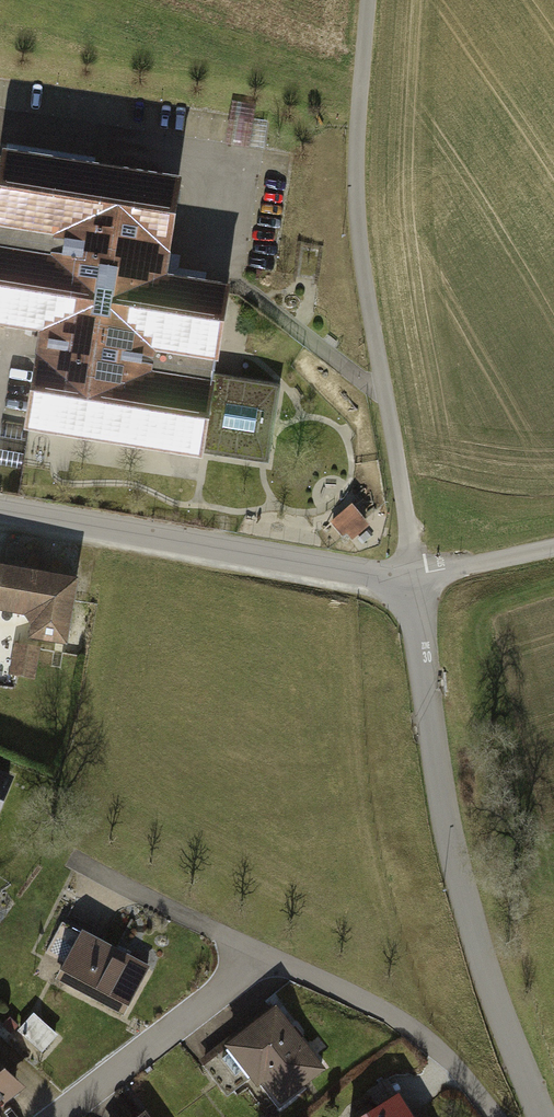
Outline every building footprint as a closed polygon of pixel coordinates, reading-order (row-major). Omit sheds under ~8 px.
[(0,150),(0,152),(0,326),(40,333),(27,432),(202,458),(205,434),(272,442),(275,390),(209,377),(219,291),(157,281),(170,178),(82,164),(0,150)] [(0,567),(0,609),(29,613),(24,643),(16,642),(11,679),(40,683),(45,647),(67,650),(78,578),(0,567)] [(0,775),(0,814),(14,780),(0,775)] [(127,1017),(151,966),(80,933),(56,984),(127,1017)] [(325,1071),(277,1005),(223,1043),(257,1089),(265,1083),(280,1104),(325,1071)] [(0,1067),(0,1113),(23,1095),(0,1067)] [(362,1116),(410,1116),(397,1095),(362,1116)]
